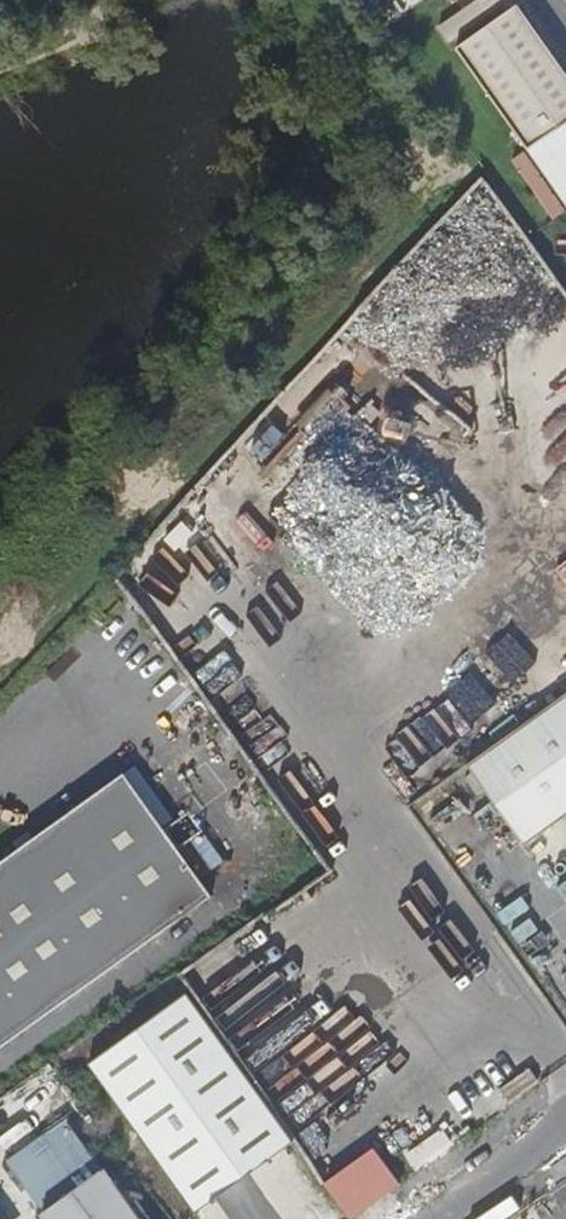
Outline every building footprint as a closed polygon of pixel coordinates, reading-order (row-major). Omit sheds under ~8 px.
[(435,25),(445,41),(503,5),(500,0),(477,0),(435,25)] [(449,54),(515,152),(565,118),(565,95),(511,13),(449,54)] [(526,150),(513,159),(552,219),(565,210),(526,150)] [(168,446),(158,455),(170,469),(180,459),(168,446)] [(520,725),(565,788),(565,692),(520,725)] [(520,725),(463,767),(522,848),(565,816),(565,788),(520,725)] [(126,772),(0,863),(0,1050),(216,894),(126,772)] [(203,875),(224,860),(203,830),(182,844),(203,875)] [(298,1147),(189,997),(89,1068),(200,1218),(298,1147)] [(109,1177),(105,1176),(68,1127),(12,1170),(48,1218),(140,1218),(109,1177)] [(352,1218),(358,1218),(401,1187),(375,1152),(328,1187),(352,1218)]
